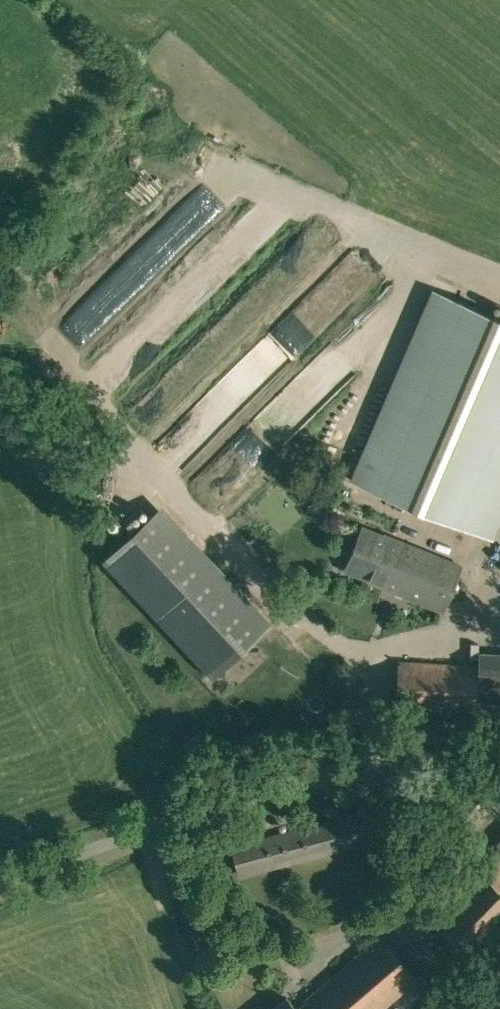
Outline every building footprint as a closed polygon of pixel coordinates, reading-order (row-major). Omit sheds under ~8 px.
[(128,144),(112,164),(123,172),(138,152),(128,144)] [(432,290),(353,480),(491,539),(499,519),(499,318),(432,290)] [(148,518),(102,561),(212,678),(258,634),(148,518)] [(443,611),(461,565),(384,534),(383,536),(362,527),(345,570),(385,586),(384,587),(443,611)] [(479,654),(478,666),(398,662),(396,707),(499,713),(499,655),(479,654)] [(498,796),(499,793),(499,764),(484,753),(442,814),(472,834),(498,796)] [(376,837),(369,809),(230,846),(238,874),(376,837)] [(430,917),(484,970),(499,954),(499,855),(495,850),(430,917)] [(417,979),(380,935),(306,998),(307,999),(296,1008),(286,997),(272,1008),(382,1008),(417,979)] [(434,998),(421,1008),(443,1008),(434,998)]
